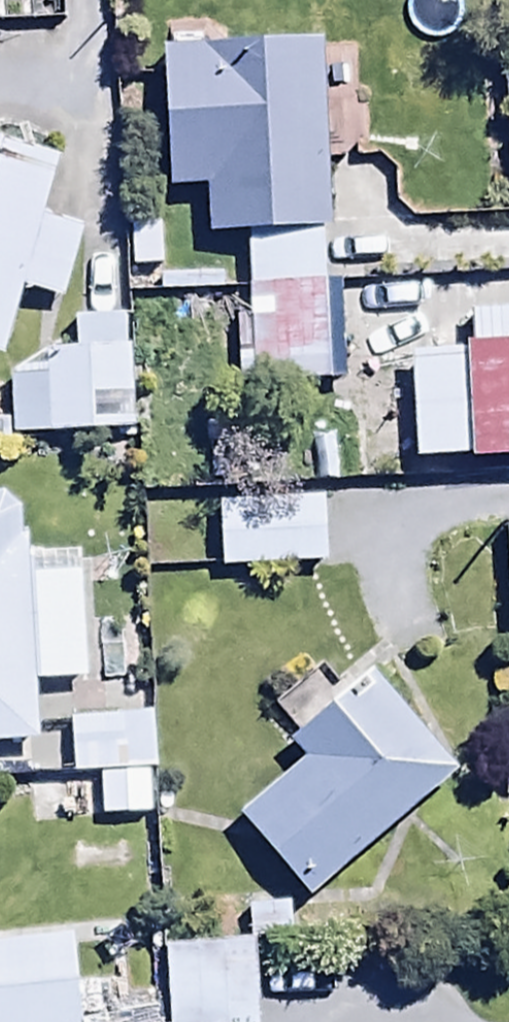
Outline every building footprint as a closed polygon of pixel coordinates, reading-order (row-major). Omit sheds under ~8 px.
[(334,242),(325,54),(166,60),(173,205),(211,203),(213,249),(249,247),(251,295),(328,291),(326,242),(334,242)] [(5,371),(29,296),(64,308),(86,241),(47,228),(64,175),(0,155),(0,369),(5,371)] [(328,291),(251,295),(256,397),(351,393),(346,291),(328,291)] [(417,363),(419,470),(476,469),(476,474),(508,474),(508,323),(476,324),(477,361),(417,363)] [(15,383),(16,441),(133,441),(133,325),(78,325),(78,360),(49,360),(49,383),(15,383)] [(42,754),(39,691),(92,689),(87,581),(32,583),(29,518),(10,505),(0,506),(0,756),(42,754)] [(224,510),(224,577),(330,576),(329,509),(224,510)] [(294,753),(308,771),(241,824),(312,912),(468,787),(381,680),(341,713),(318,685),(284,712),(308,742),(294,753)] [(157,725),(74,726),(75,786),(100,786),(100,814),(135,813),(135,827),(158,826),(157,725)] [(173,1021),(263,1021),(262,951),(293,951),(293,914),(251,914),(251,950),(172,950),(173,1021)] [(0,956),(0,1021),(86,1021),(81,951),(0,956)]
